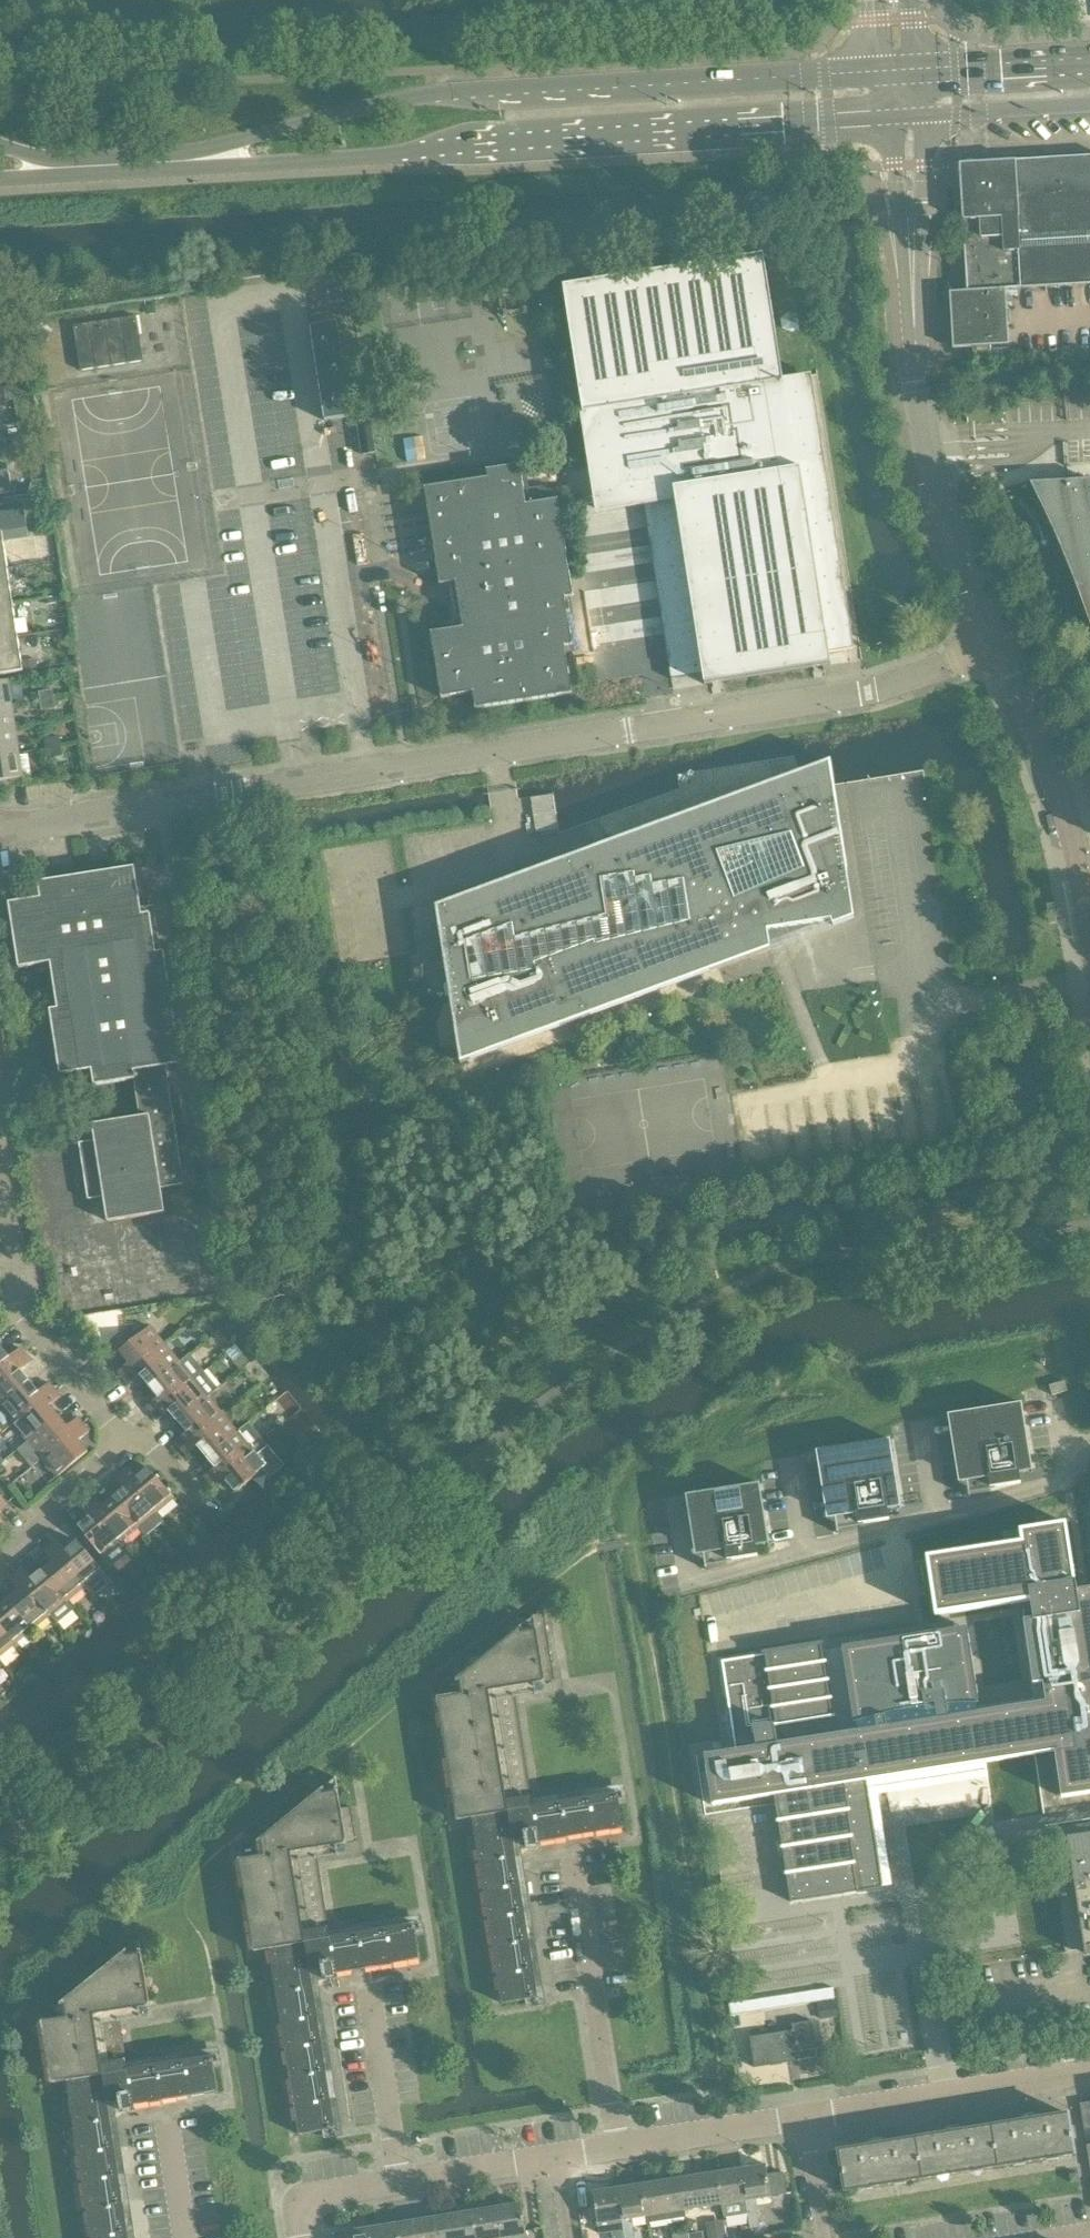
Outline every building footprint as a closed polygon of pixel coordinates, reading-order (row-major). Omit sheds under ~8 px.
[(960,167),(967,293),(949,294),(952,350),(1008,346),(1005,290),(1089,285),(1089,159),(960,167)] [(763,256),(563,287),(598,511),(643,504),(671,680),(703,675),(704,685),(831,665),(829,655),(849,651),(806,376),(783,380),(763,256)] [(74,327),(81,371),(144,362),(137,317),(74,327)] [(332,324),(310,327),(325,422),(347,418),(352,417),(337,323),(332,324)] [(0,410),(0,429),(12,427),(10,409),(0,410)] [(357,421),(362,455),(376,453),(371,419),(357,421)] [(568,613),(570,613),(568,602),(566,602),(565,598),(573,597),(563,531),(558,500),(550,502),(548,486),(524,490),(520,466),(486,471),(488,479),(424,488),(440,585),(455,583),(463,628),(431,633),(441,698),(473,694),(475,709),(572,694),(565,647),(573,646),(568,613)] [(14,489),(12,471),(0,472),(0,490),(14,489)] [(1063,482),(1031,484),(1049,522),(1053,531),(1066,561),(1079,593),(1089,627),(1089,481),(1063,482)] [(23,672),(3,542),(29,538),(24,509),(0,513),(0,675),(23,672)] [(0,683),(0,708),(12,706),(8,681),(0,683)] [(39,692),(40,702),(54,700),(53,690),(39,692)] [(54,700),(40,702),(42,711),(56,709),(54,700)] [(0,708),(0,732),(16,730),(12,706),(0,708)] [(0,732),(0,757),(20,754),(16,730),(0,732)] [(46,740),(48,749),(62,747),(60,738),(46,740)] [(62,747),(48,749),(49,759),(63,757),(62,747)] [(0,757),(0,782),(24,778),(23,777),(31,775),(28,755),(20,756),(20,754),(0,757)] [(607,845),(437,908),(451,994),(452,1003),(461,1063),(719,968),(770,949),(768,931),(831,921),(833,926),(854,918),(833,786),(833,785),(830,763),(800,774),(607,845)] [(94,1086),(134,1080),(140,1117),(92,1125),(95,1141),(79,1144),(88,1201),(104,1198),(108,1222),(165,1213),(161,1189),(185,1185),(166,1067),(182,1064),(164,952),(156,953),(154,939),(157,939),(156,929),(152,930),(150,914),(142,915),(135,868),(38,883),(40,899),(9,904),(19,969),(51,964),(58,1009),(50,1011),(60,1076),(92,1071),(94,1086)] [(118,1372),(124,1379),(165,1345),(150,1327),(135,1339),(126,1329),(106,1346),(115,1357),(120,1352),(129,1363),(118,1372)] [(140,1377),(149,1388),(180,1363),(165,1345),(124,1379),(129,1386),(140,1377)] [(26,1355),(21,1348),(10,1358),(1,1346),(0,1347),(0,1377),(26,1355)] [(147,1407),(152,1414),(204,1372),(190,1354),(180,1363),(149,1388),(158,1398),(147,1407)] [(30,1382),(21,1371),(32,1362),(26,1355),(0,1377),(0,1406),(30,1382)] [(169,1412),(178,1423),(208,1398),(219,1389),(204,1372),(152,1414),(158,1421),(169,1412)] [(1049,1386),(1052,1396),(1067,1391),(1065,1381),(1049,1386)] [(14,1424),(55,1390),(50,1383),(39,1392),(30,1382),(0,1406),(0,1429),(3,1433),(14,1424)] [(14,1424),(28,1442),(59,1417),(50,1406),(61,1397),(55,1390),(14,1424)] [(175,1442),(181,1449),(223,1415),(208,1398),(178,1423),(187,1433),(175,1442)] [(956,1411),(954,1411),(968,1497),(970,1497),(967,1481),(990,1478),(991,1486),(989,1487),(990,1488),(1020,1483),(1020,1482),(1018,1482),(1017,1473),(1031,1471),(1031,1472),(1032,1472),(1022,1403),(1020,1403),(1020,1405),(957,1415),(956,1411)] [(198,1447),(207,1458),(237,1432),(223,1415),(181,1449),(187,1456),(198,1447)] [(32,1468),(42,1459),(84,1425),(78,1418),(67,1427),(59,1417),(28,1442),(18,1450),(32,1468)] [(204,1477),(210,1484),(262,1441),(247,1424),(237,1432),(207,1458),(215,1468),(204,1477)] [(84,1425),(42,1459),(57,1478),(88,1452),(79,1441),(90,1432),(84,1425)] [(838,1533),(836,1518),(859,1514),(860,1523),(858,1523),(858,1525),(889,1520),(889,1518),(886,1519),(885,1509),(899,1507),(899,1509),(901,1508),(890,1440),(888,1440),(889,1442),(825,1452),(825,1447),(823,1447),(837,1533),(838,1533)] [(262,1441),(210,1484),(225,1502),(265,1469),(270,1476),(282,1466),(262,1441)] [(128,1466),(122,1472),(156,1514),(174,1498),(149,1468),(138,1477),(128,1466)] [(124,1489),(113,1497),(139,1528),(146,1537),(163,1522),(156,1514),(122,1472),(115,1478),(124,1489)] [(694,1492),(693,1492),(705,1570),(707,1569),(704,1554),(727,1551),(728,1559),(726,1560),(727,1561),(757,1556),(757,1555),(755,1555),(754,1546),(768,1544),(768,1545),(769,1545),(760,1484),(758,1484),(758,1485),(695,1496),(694,1492)] [(9,1506),(0,1495),(0,1514),(9,1506)] [(94,1495),(87,1501),(121,1542),(139,1528),(113,1497),(103,1506),(94,1495)] [(89,1518),(78,1527),(103,1558),(111,1568),(130,1552),(124,1546),(121,1542),(87,1501),(80,1507),(89,1518)] [(706,1756),(713,1804),(775,1795),(792,1903),(853,1893),(858,1892),(883,1888),(866,1780),(1034,1753),(1035,1753),(1055,1750),(1062,1796),(1089,1792),(1089,1589),(1076,1591),(1065,1525),(1021,1532),(1022,1542),(928,1557),(936,1615),(1031,1601),(1034,1620),(1025,1622),(1034,1684),(1044,1682),(1047,1703),(978,1714),(977,1705),(980,1704),(968,1628),(843,1647),(854,1724),(857,1723),(858,1732),(838,1736),(823,1642),(762,1652),(763,1656),(723,1663),(737,1752),(706,1756)] [(58,1540),(51,1545),(85,1587),(88,1590),(93,1597),(111,1582),(103,1572),(78,1541),(67,1551),(58,1540)] [(53,1562),(42,1571),(68,1601),(85,1587),(51,1545),(44,1551),(53,1562)] [(23,1569),(16,1574),(50,1616),(57,1624),(75,1610),(68,1601),(42,1571),(32,1580),(23,1569)] [(18,1591),(7,1600),(33,1630),(50,1616),(16,1574),(9,1580),(18,1591)] [(15,1645),(33,1630),(7,1600),(0,1606),(0,1626),(15,1645)] [(543,1610),(455,1680),(456,1681),(456,1683),(460,1682),(462,1694),(436,1698),(456,1821),(471,1818),(514,1812),(518,1840),(526,1839),(525,1833),(536,1831),(531,1801),(535,1800),(535,1796),(531,1797),(530,1797),(514,1698),(537,1694),(535,1684),(554,1681),(543,1610)] [(15,1645),(0,1626),(0,1657),(15,1645)] [(341,1809),(337,1779),(336,1778),(257,1842),(258,1843),(258,1844),(262,1844),(263,1856),(238,1859),(253,1952),(269,1950),(311,1943),(315,1971),(323,1970),(322,1964),(333,1962),(328,1932),(332,1931),(332,1928),(328,1928),(327,1928),(316,1859),(339,1856),(337,1846),(356,1843),(351,1807),(341,1809)] [(535,1800),(531,1801),(536,1831),(525,1833),(526,1839),(528,1850),(539,1848),(538,1843),(623,1830),(616,1787),(535,1800)] [(543,1997),(518,1840),(514,1812),(471,1818),(501,2004),(543,1997)] [(1067,1838),(1085,1956),(1089,1956),(1089,1833),(1067,1837),(1067,1838)] [(332,1931),(328,1932),(333,1962),(322,1964),(323,1970),(325,1981),(336,1979),(335,1974),(420,1961),(413,1919),(332,1931)] [(120,2096),(130,2094),(126,2064),(130,2063),(130,2060),(126,2060),(125,2060),(119,2022),(141,2018),(140,2008),(149,2006),(139,1941),(138,1941),(60,2004),(61,2006),(64,2006),(66,2018),(41,2022),(51,2084),(66,2082),(109,2075),(113,2103),(121,2102),(120,2096)] [(340,2128),(315,1971),(311,1943),(269,1950),(298,2135),(340,2128)] [(797,2052),(817,2049),(812,2021),(792,2024),(793,2031),(750,2037),(754,2068),(799,2061),(797,2052)] [(130,2063),(126,2064),(130,2094),(120,2096),(121,2102),(123,2113),(133,2111),(132,2106),(218,2093),(211,2051),(130,2063)] [(113,2103),(109,2075),(66,2082),(67,2084),(91,2237),(134,2237),(113,2103)] [(1084,2131),(1089,2130),(1089,2102),(1080,2103),(1084,2131)] [(1068,2113),(1034,2118),(1034,2115),(1028,2116),(1035,2160),(1074,2153),(1068,2113)] [(1024,2120),(991,2125),(997,2166),(1035,2160),(1028,2116),(1023,2117),(1024,2120)] [(991,2125),(958,2130),(958,2127),(952,2128),(959,2172),(997,2166),(991,2125)] [(947,2132),(915,2137),(921,2178),(959,2172),(952,2128),(947,2129),(947,2132)] [(915,2137),(882,2142),(882,2139),(876,2140),(877,2143),(883,2184),(921,2178),(915,2137)] [(871,2141),(872,2144),(838,2149),(844,2190),(883,2184),(877,2143),(876,2140),(871,2141)] [(752,2167),(741,2169),(746,2201),(748,2214),(750,2228),(752,2237),(769,2234),(768,2225),(760,2227),(756,2199),(771,2197),(766,2165),(763,2166),(763,2163),(751,2165),(752,2167)] [(741,2169),(717,2173),(722,2204),(724,2218),(739,2215),(748,2214),(746,2201),(741,2169)] [(717,2173),(679,2179),(684,2210),(722,2204),(717,2173)] [(1077,2173),(1069,2174),(1070,2182),(1078,2181),(1077,2173)] [(679,2179),(642,2185),(647,2216),(648,2223),(685,2217),(684,2210),(679,2179)] [(618,2189),(623,2220),(625,2237),(635,2237),(632,2219),(647,2216),(642,2185),(618,2189)] [(593,2193),(599,2234),(612,2232),(613,2237),(625,2237),(623,2220),(618,2189),(593,2193)] [(497,2208),(501,2237),(527,2237),(526,2236),(521,2204),(497,2208)] [(473,2212),(477,2237),(501,2237),(497,2208),(473,2212)] [(435,2218),(438,2237),(477,2237),(473,2212),(435,2218)] [(397,2224),(399,2237),(438,2237),(435,2218),(397,2224)] [(373,2228),(375,2237),(399,2237),(397,2224),(395,2224),(395,2221),(383,2223),(384,2226),(373,2228)] [(348,2232),(349,2237),(375,2237),(373,2228),(348,2232)]
